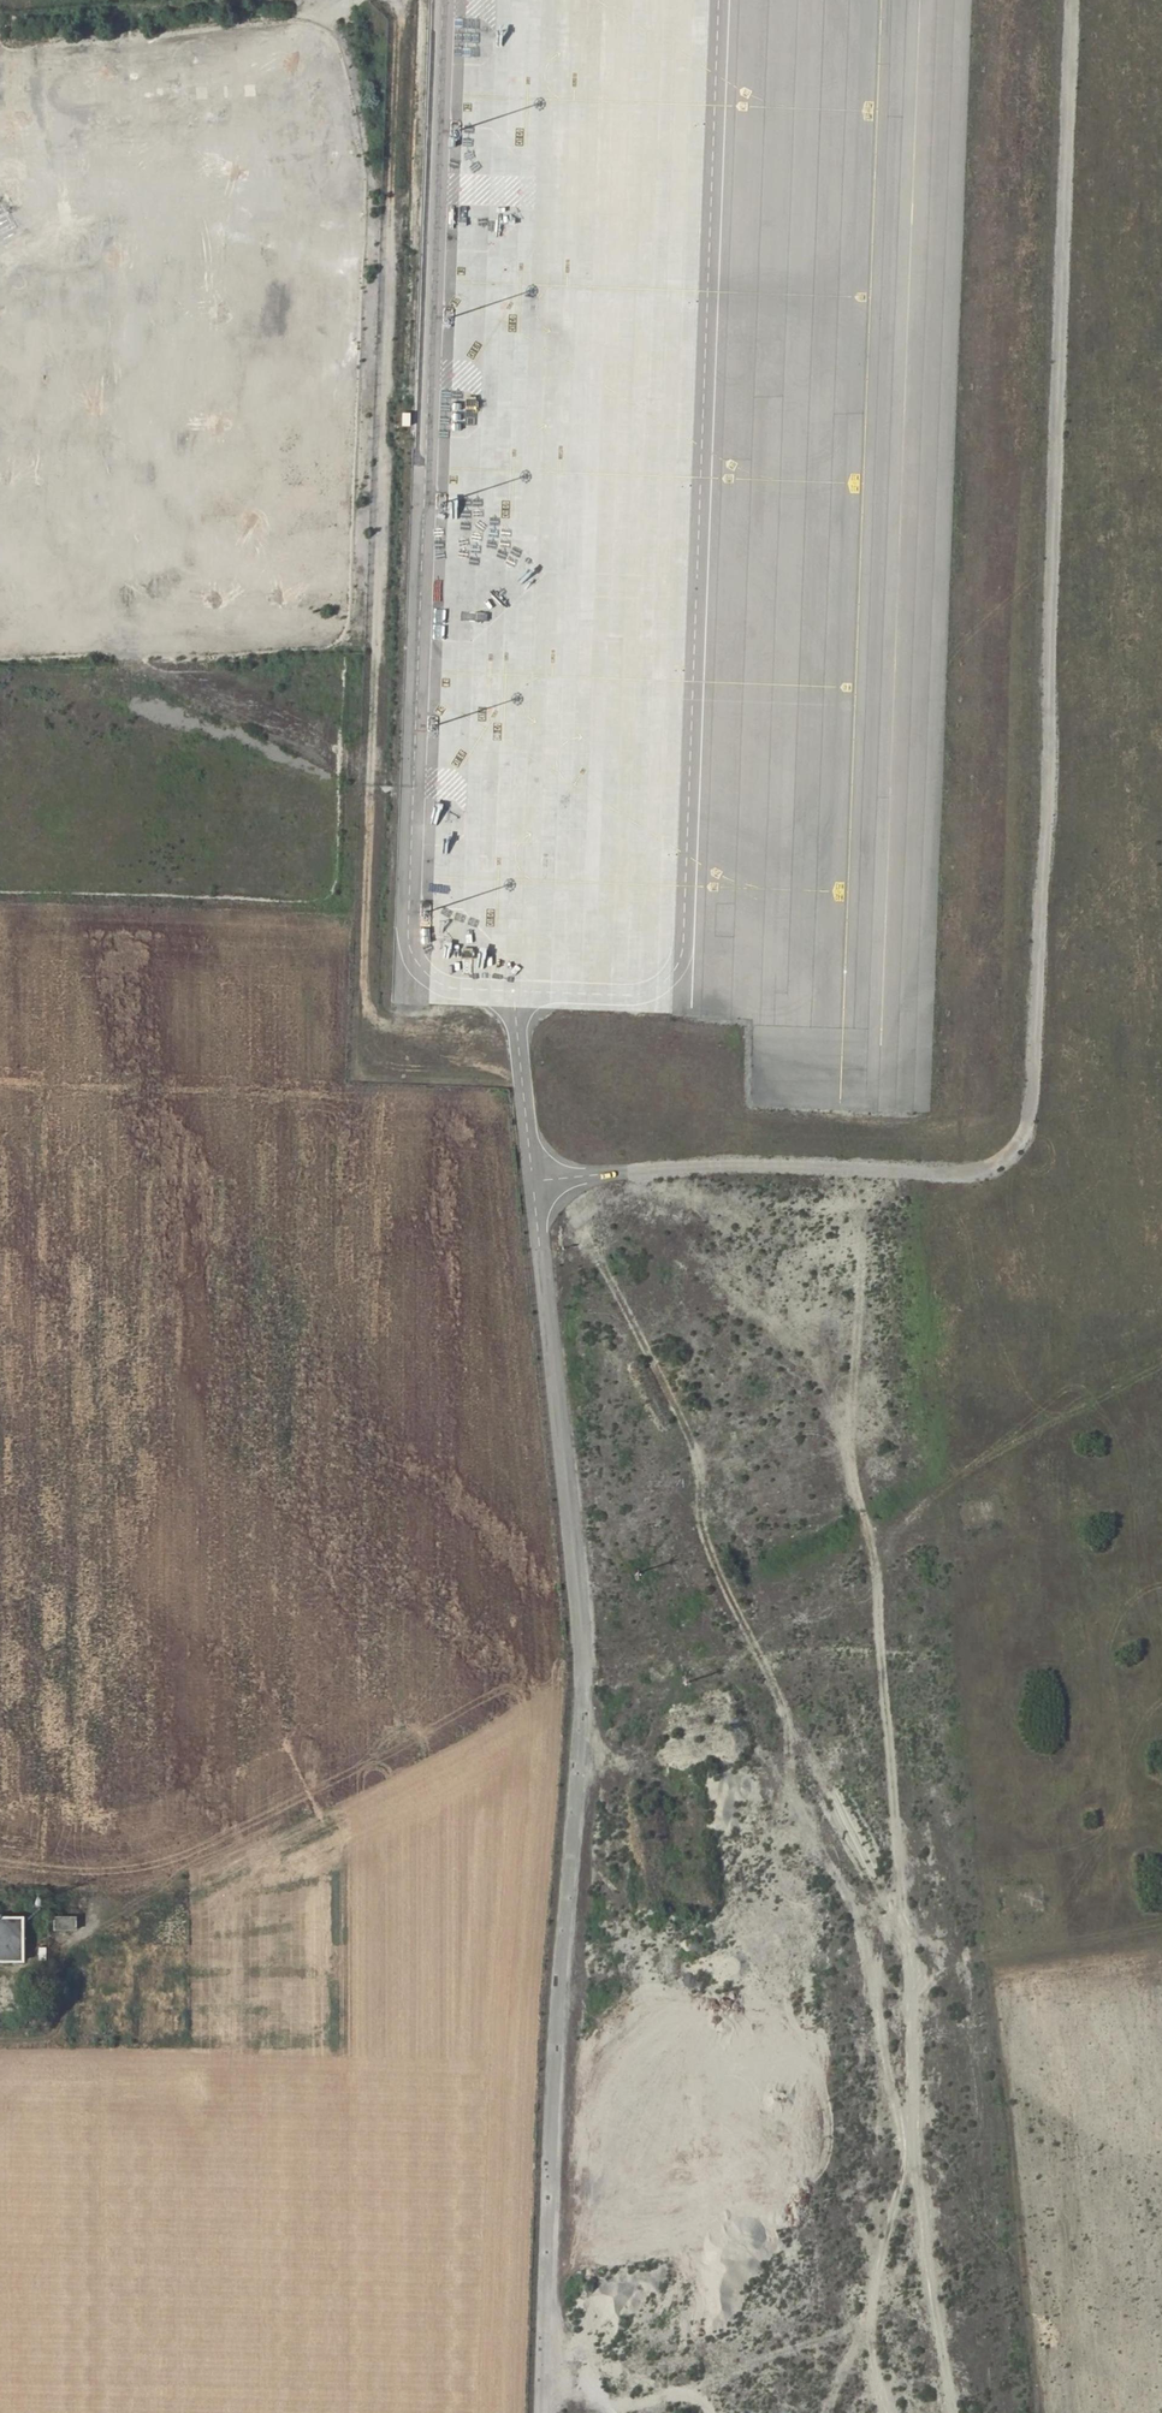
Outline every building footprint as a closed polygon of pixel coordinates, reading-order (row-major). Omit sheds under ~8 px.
[(24,1960),(24,1916),(0,1916),(0,1960),(24,1960)] [(55,1930),(78,1930),(78,1916),(55,1916),(55,1930)]
